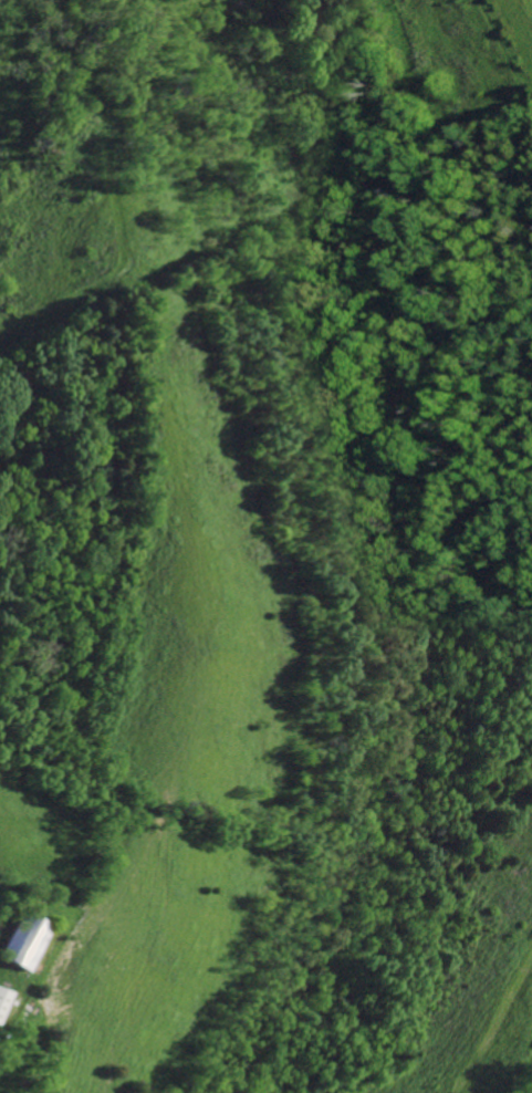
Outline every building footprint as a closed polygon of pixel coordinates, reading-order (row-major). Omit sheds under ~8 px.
[(23,974),(46,928),(24,917),(1,963),(23,974)]
